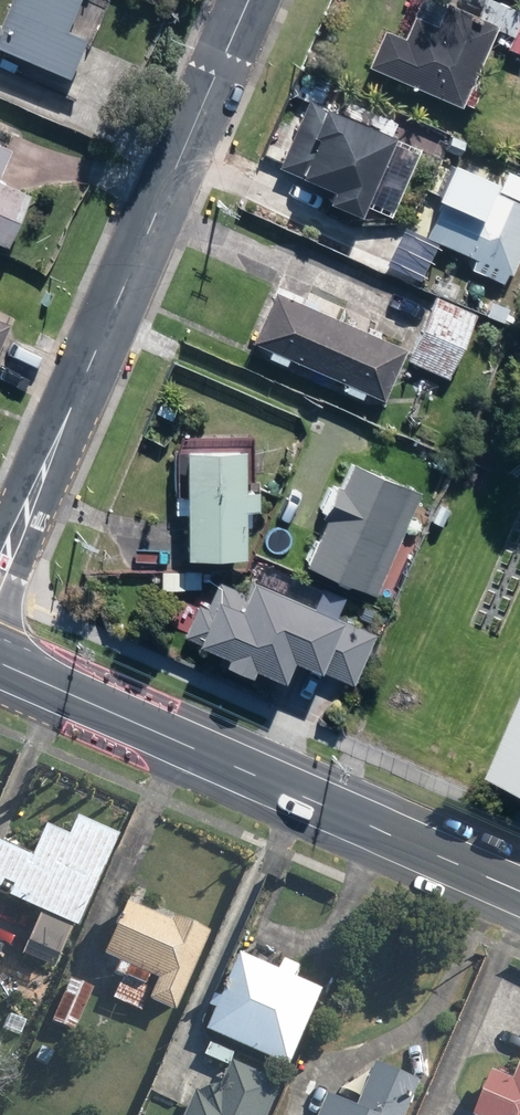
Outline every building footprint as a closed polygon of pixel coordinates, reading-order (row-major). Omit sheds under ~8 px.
[(0,26),(0,45),(69,76),(87,36),(68,27),(81,0),(12,0),(0,26)] [(444,0),(420,0),(405,36),(384,27),(367,67),(463,106),(498,22),(444,0)] [(508,49),(519,54),(519,21),(508,49)] [(308,96),(278,167),(302,177),(303,174),(333,187),(328,198),(360,212),(394,132),(308,96)] [(0,140),(0,171),(12,145),(0,140)] [(504,283),(509,271),(514,273),(519,259),(519,200),(512,196),(494,188),(498,180),(453,159),(437,195),(444,198),(427,238),(475,258),(471,269),(504,283)] [(7,242),(30,190),(0,177),(0,239),(7,242)] [(275,289),(253,339),(385,397),(407,347),(275,289)] [(451,377),(478,313),(439,296),(411,360),(451,377)] [(13,323),(0,317),(0,351),(13,323)] [(257,508),(258,486),(245,486),(246,445),(187,444),(186,493),(177,492),(177,513),(185,513),(185,553),(246,554),(246,508),(257,508)] [(421,491),(351,460),(341,483),(334,480),(320,513),(326,516),(306,562),(375,593),(421,491)] [(160,570),(159,589),(186,590),(187,571),(160,570)] [(227,652),(223,661),(251,673),(255,663),(284,676),(292,657),(352,683),(376,629),(339,613),(346,596),(315,583),(307,601),(254,578),(248,591),(218,578),(206,605),(199,602),(185,634),(227,652)] [(485,776),(519,791),(519,694),(485,776)] [(68,840),(45,830),(33,857),(0,843),(0,895),(42,912),(28,946),(60,959),(73,928),(79,931),(119,839),(76,821),(68,840)] [(173,918),(170,924),(126,906),(103,959),(118,966),(114,975),(145,988),(150,978),(159,982),(151,1001),(177,1013),(211,934),(173,918)] [(329,991),(299,978),(304,968),(271,953),(266,964),(247,956),(229,997),(220,993),(215,1005),(224,1009),(213,1034),(294,1070),(329,991)] [(94,991),(71,981),(53,1022),(76,1032),(94,991)] [(226,1085),(200,1093),(190,1114),(274,1114),(288,1085),(237,1062),(226,1085)] [(361,1108),(332,1095),(323,1114),(412,1114),(427,1082),(383,1062),(361,1108)] [(499,1072),(480,1114),(519,1114),(519,1081),(499,1072)]
